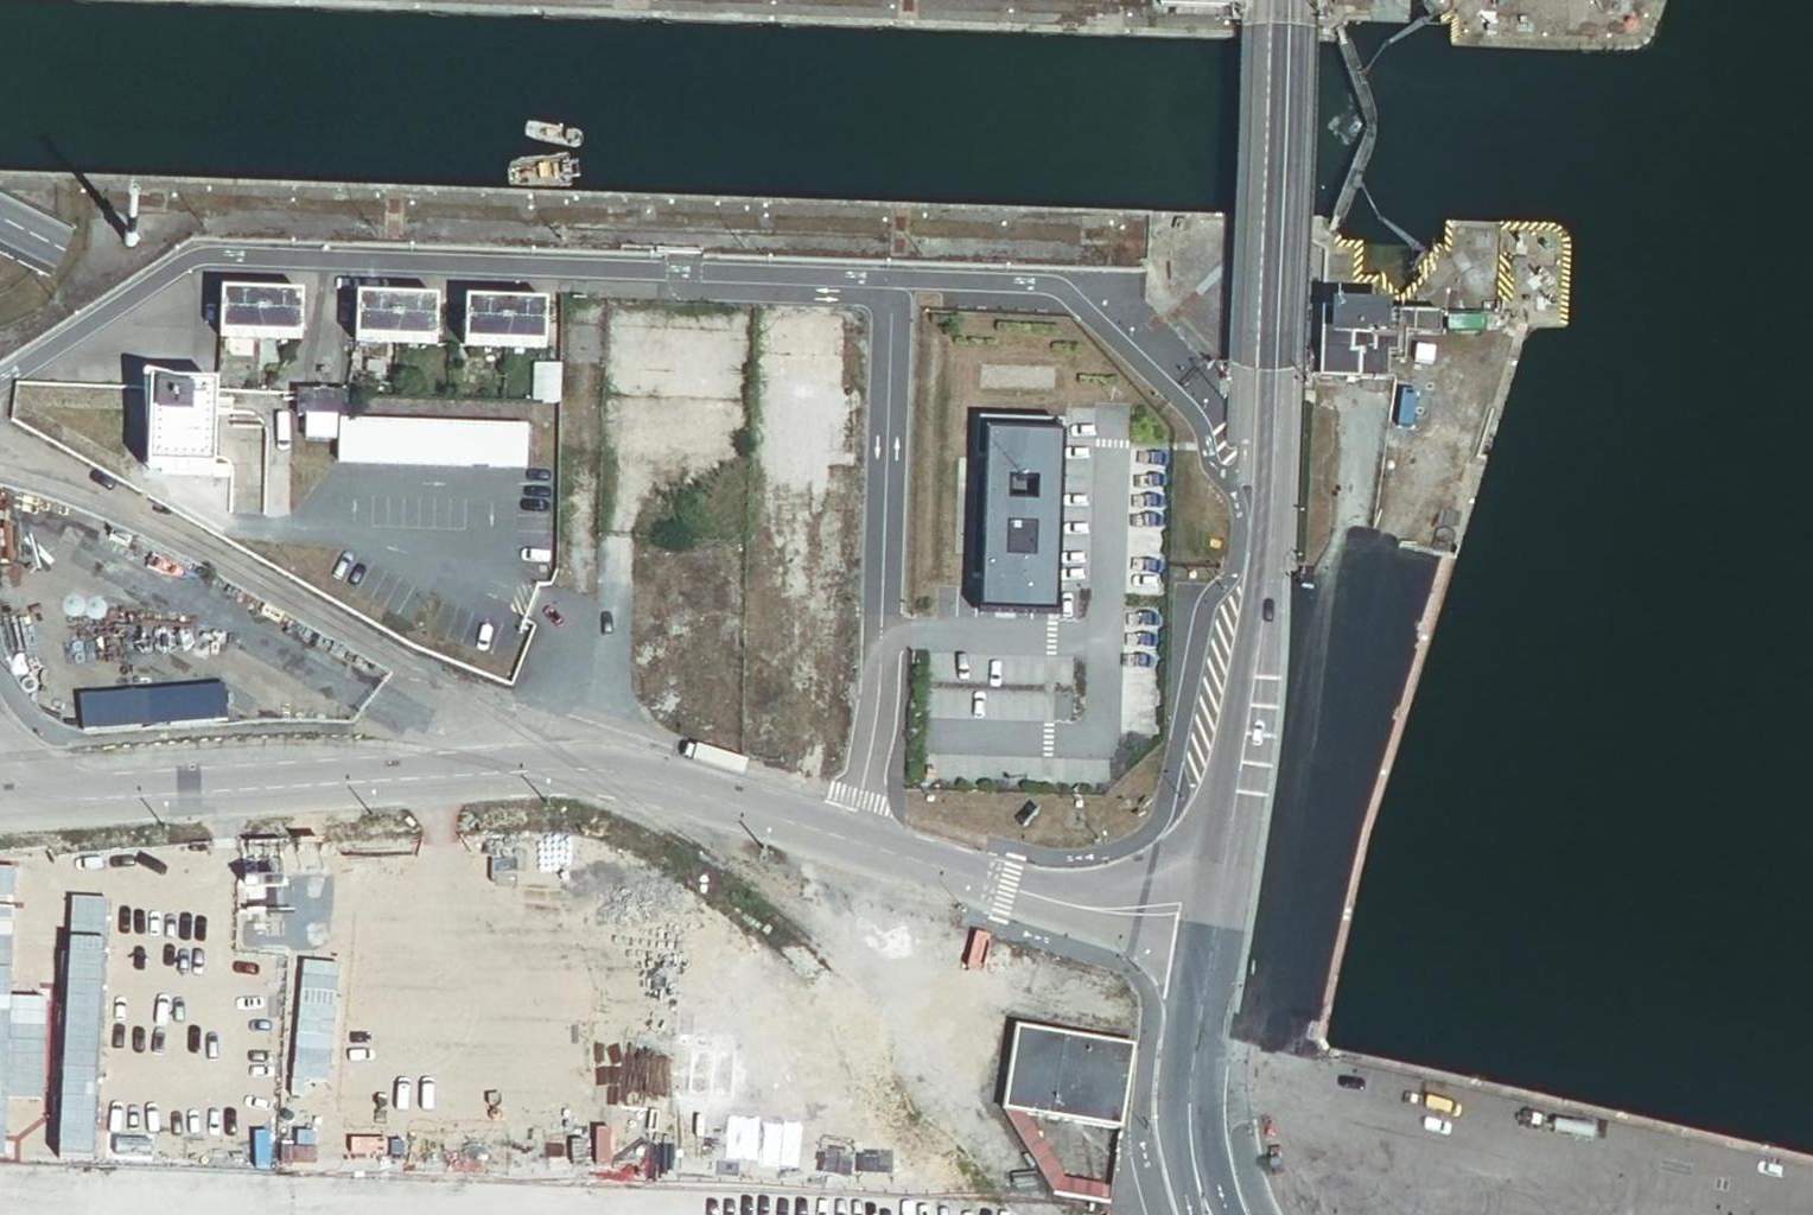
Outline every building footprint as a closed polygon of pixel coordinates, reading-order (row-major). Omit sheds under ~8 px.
[(1160,8),(1230,10),(1231,0),(1160,0),(1160,8)] [(127,235),(126,237),(127,241),(129,244),(132,245),(136,245),(139,242),(140,237),(140,235),(138,233),(134,231),(130,232),(127,235)] [(227,331),(304,333),(305,292),(229,289),(227,331)] [(442,338),(443,297),(365,294),(364,336),(442,338)] [(549,342),(550,301),(472,298),(471,340),(549,342)] [(1446,310),(1331,306),(1329,368),(1393,371),(1394,346),(1409,346),(1410,326),(1445,327),(1446,310)] [(544,396),(565,396),(566,359),(566,356),(545,355),(544,396)] [(220,383),(156,381),(154,466),(218,467),(220,383)] [(352,412),(352,388),(306,387),(306,411),(313,411),(343,412),(352,412)] [(342,431),(343,412),(313,411),(312,431),(342,431)] [(1062,416),(984,413),(983,452),(1005,453),(1004,475),(982,475),(979,572),(1057,574),(1062,416)] [(531,466),(532,423),(345,415),(343,459),(531,466)] [(1137,1046),(1023,1027),(1011,1105),(1125,1123),(1137,1046)] [(1033,1109),(1011,1105),(1056,1192),(1113,1198),(1116,1180),(1065,1172),(1033,1109)]
